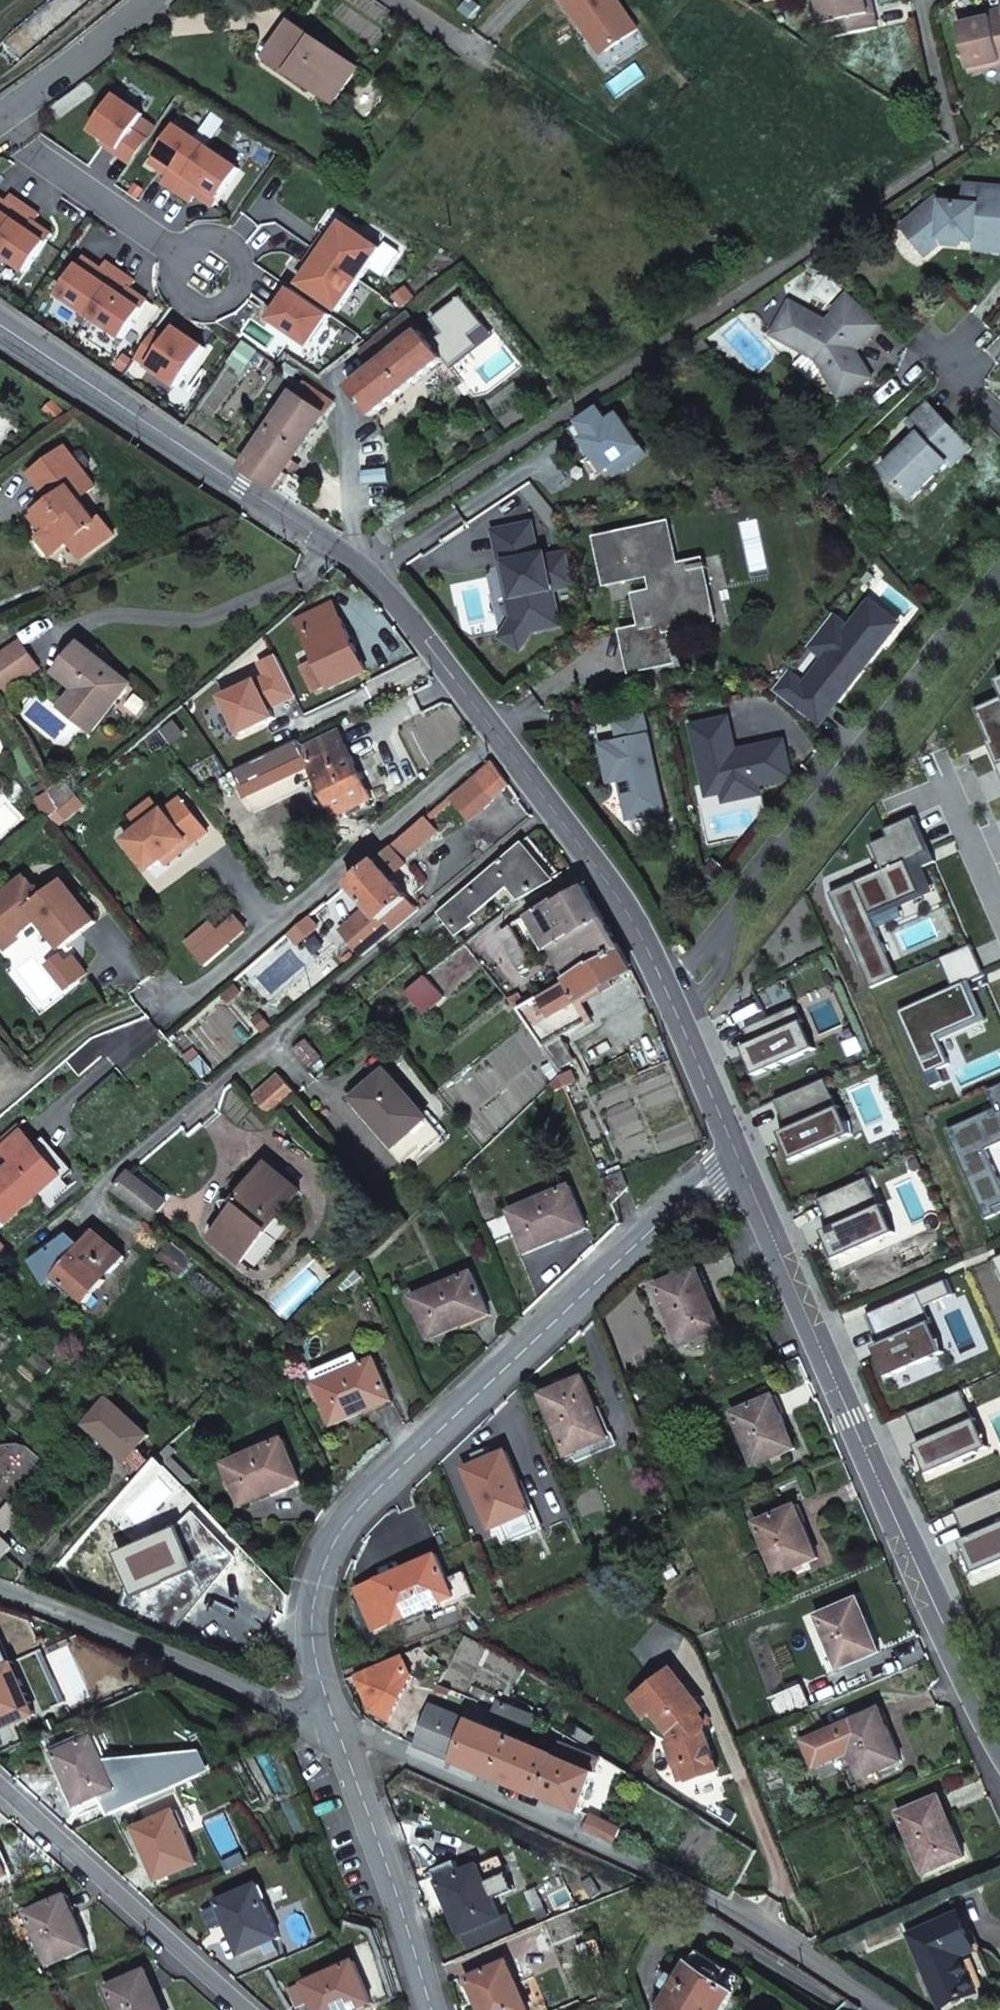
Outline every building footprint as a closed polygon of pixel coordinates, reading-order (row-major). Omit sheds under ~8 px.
[(620,0),(565,0),(582,24),(587,21),(608,51),(640,28),(620,0)] [(821,25),(829,24),(832,38),(873,28),(870,13),(865,14),(862,0),(816,0),(821,25)] [(999,63),(999,14),(991,16),(992,21),(959,28),(969,70),(999,63)] [(299,28),(292,23),(268,58),(275,63),(299,28)] [(829,24),(821,25),(825,40),(832,38),(829,24)] [(357,68),(299,28),(275,63),(333,103),(357,68)] [(144,114),(117,95),(93,131),(106,140),(119,149),(116,153),(131,164),(147,140),(133,130),(144,114)] [(932,113),(930,99),(922,100),(924,115),(932,113)] [(106,140),(103,145),(116,153),(119,149),(106,140)] [(240,169),(209,147),(178,192),(191,201),(196,194),(213,206),(240,169)] [(999,254),(999,189),(967,185),(965,205),(944,203),(939,197),(903,227),(921,249),(932,240),(962,242),(968,237),(977,238),(976,252),(999,254)] [(21,212),(26,204),(13,195),(8,202),(0,196),(0,241),(21,212)] [(26,271),(53,233),(35,221),(40,213),(26,204),(21,212),(0,241),(0,252),(26,271)] [(359,280),(381,249),(343,223),(331,240),(324,235),(314,248),(359,280)] [(314,248),(305,262),(312,267),(301,284),(338,311),(359,280),(314,248)] [(121,271),(109,262),(102,270),(87,259),(60,295),(89,316),(121,271)] [(136,281),(121,271),(89,316),(126,343),(150,310),(127,294),(136,281)] [(286,284),(277,297),(284,302),(271,319),(309,346),(331,315),(296,291),(286,284)] [(883,325),(849,294),(833,311),(836,313),(828,322),(791,302),(773,335),(817,360),(841,399),(874,379),(864,362),(858,366),(850,354),(858,346),(860,348),(883,325)] [(443,359),(408,315),(377,339),(387,352),(368,367),(371,372),(350,388),(372,417),(443,359)] [(140,361),(181,390),(211,349),(180,326),(170,340),(161,333),(140,361)] [(230,363),(244,372),(259,350),(246,341),(230,363)] [(713,353),(704,341),(696,348),(706,360),(713,353)] [(293,462),(336,401),(306,381),(247,466),(300,502),(310,488),(293,475),(299,466),(293,462)] [(952,469),(972,450),(929,405),(909,424),(919,436),(883,470),(912,501),(949,466),(952,469)] [(51,525),(63,545),(67,542),(79,560),(111,538),(101,521),(95,525),(82,502),(100,491),(74,449),(36,472),(53,500),(29,516),(40,533),(51,525)] [(533,523),(495,531),(502,564),(508,563),(515,597),(509,598),(513,620),(532,632),(561,626),(554,591),(576,586),(569,553),(547,558),(546,555),(540,556),(533,523)] [(656,592),(638,596),(645,628),(626,633),(633,669),(674,660),(667,625),(710,615),(699,564),(678,568),(669,524),(600,540),(609,582),(653,572),(656,592)] [(52,552),(63,545),(51,525),(40,533),(52,552)] [(335,599),(298,616),(311,644),(300,649),(306,663),(317,658),(332,689),(369,673),(335,599)] [(863,611),(893,635),(900,625),(871,602),(863,611)] [(774,692),(814,723),(828,705),(834,709),(893,635),(863,611),(850,628),(834,616),(809,648),(823,660),(802,684),(789,673),(774,692)] [(532,632),(513,620),(501,638),(520,650),(532,632)] [(42,669),(25,643),(0,659),(0,697),(42,669)] [(95,734),(134,685),(111,665),(108,669),(82,650),(59,677),(80,691),(64,711),(95,734)] [(976,710),(991,745),(998,741),(999,745),(999,700),(976,710)] [(828,705),(814,723),(820,728),(834,709),(828,705)] [(645,714),(617,720),(622,743),(603,747),(610,783),(621,780),(629,820),(666,812),(645,714)] [(730,720),(694,727),(706,785),(722,781),(727,803),(763,795),(760,786),(794,779),(786,742),(753,750),(748,755),(738,757),(737,753),(730,720)] [(175,723),(166,732),(176,743),(185,735),(175,723)] [(337,817),(376,798),(344,730),(304,749),(316,775),(303,781),(309,795),(324,789),(337,817)] [(999,766),(999,760),(997,753),(999,751),(999,745),(998,741),(991,745),(999,766)] [(472,824),(497,804),(477,779),(452,799),(472,824)] [(67,781),(55,791),(65,809),(80,796),(67,781)] [(722,781),(706,785),(711,806),(727,803),(722,781)] [(40,805),(53,820),(55,817),(63,810),(65,809),(55,791),(40,805)] [(65,809),(63,810),(71,819),(88,804),(80,796),(65,809)] [(211,831),(183,799),(167,812),(166,811),(129,844),(155,872),(190,840),(195,846),(211,831)] [(133,818),(144,830),(165,812),(153,800),(133,818)] [(922,894),(845,927),(872,989),(898,977),(873,920),(936,893),(925,868),(937,862),(917,816),(914,818),(929,853),(908,862),(922,894)] [(445,834),(431,818),(396,848),(410,864),(445,834)] [(831,893),(845,927),(922,894),(908,862),(929,853),(914,818),(886,830),(889,837),(872,844),(883,870),(831,893)] [(172,865),(195,846),(190,840),(168,861),(172,865)] [(562,879),(531,840),(434,916),(442,925),(447,921),(461,939),(480,924),(477,920),(514,891),(527,907),(562,879)] [(407,912),(418,903),(382,859),(350,885),(369,908),(386,929),(407,912)] [(67,885),(47,903),(29,883),(0,908),(0,943),(8,953),(44,924),(69,952),(101,923),(67,885)] [(558,948),(608,918),(589,889),(563,907),(561,903),(533,920),(553,951),(558,948)] [(228,906),(186,943),(209,970),(252,933),(228,906)] [(362,960),(413,922),(407,912),(386,929),(369,908),(340,930),(362,960)] [(575,976),(624,949),(608,918),(558,948),(575,976)] [(985,975),(972,946),(942,959),(954,988),(899,1011),(932,1087),(943,1083),(937,1070),(950,1065),(938,1037),(981,1018),(970,993),(966,984),(985,975)] [(582,999),(635,971),(624,949),(575,976),(544,994),(534,1000),(522,1007),(532,1025),(546,1049),(593,1022),(582,999)] [(429,975),(407,993),(427,1018),(449,1000),(429,975)] [(989,985),(985,975),(966,984),(970,993),(989,985)] [(528,991),(534,1000),(544,994),(539,983),(528,991)] [(798,1007),(747,1029),(754,1043),(752,1044),(755,1052),(747,1056),(756,1076),(805,1054),(793,1027),(805,1022),(798,1007)] [(805,1054),(817,1049),(805,1022),(793,1027),(805,1054)] [(747,1029),(745,1030),(752,1044),(754,1043),(747,1029)] [(752,1044),(744,1048),(747,1056),(755,1052),(752,1044)] [(266,1106),(292,1085),(276,1066),(249,1088),(266,1106)] [(384,1066),(351,1093),(397,1146),(410,1134),(415,1139),(434,1122),(384,1066)] [(838,1108),(826,1079),(778,1100),(790,1129),(788,1129),(792,1137),(784,1141),(793,1162),(842,1140),(830,1112),(838,1108)] [(989,1090),(997,1109),(948,1130),(987,1219),(997,1215),(994,1208),(999,1206),(999,1178),(988,1150),(999,1144),(999,1086),(989,1090)] [(790,1129),(778,1100),(776,1101),(788,1129),(790,1129)] [(842,1140),(854,1135),(841,1107),(838,1108),(830,1112),(842,1140)] [(0,1147),(0,1150),(15,1165),(0,1179),(0,1213),(11,1224),(72,1166),(44,1137),(36,1145),(20,1128),(0,1147)] [(780,1133),(784,1141),(792,1137),(788,1129),(780,1133)] [(295,1189),(258,1160),(226,1197),(234,1204),(219,1220),(249,1244),(295,1189)] [(169,1204),(131,1173),(118,1189),(155,1221),(169,1204)] [(604,1180),(613,1205),(629,1188),(623,1173),(604,1180)] [(869,1178),(821,1199),(833,1227),(831,1228),(834,1236),(826,1239),(836,1260),(885,1239),(873,1211),(881,1207),(869,1178)] [(510,1212),(528,1253),(560,1240),(559,1238),(587,1227),(570,1187),(510,1212)] [(833,1227),(821,1199),(819,1200),(831,1228),(833,1227)] [(873,1211),(885,1239),(896,1234),(884,1206),(881,1207),(873,1211)] [(823,1232),(826,1239),(834,1236),(831,1228),(823,1232)] [(65,1232),(33,1264),(48,1279),(55,1271),(89,1304),(127,1263),(95,1234),(81,1248),(65,1232)] [(656,1286),(681,1346),(723,1329),(709,1298),(707,1298),(695,1270),(656,1286)] [(413,1298),(430,1339),(461,1326),(461,1325),(489,1313),(473,1273),(413,1298)] [(920,1292),(868,1314),(881,1344),(878,1345),(882,1354),(879,1355),(889,1377),(934,1358),(928,1346),(940,1340),(920,1292)] [(868,1314),(866,1316),(878,1345),(881,1344),(868,1314)] [(934,1358),(946,1353),(940,1340),(928,1346),(934,1358)] [(321,1399),(332,1424),(363,1412),(363,1411),(391,1399),(375,1359),(343,1372),(340,1363),(313,1373),(316,1383),(309,1386),(315,1401),(321,1399)] [(542,1395),(567,1455),(606,1439),(595,1410),(596,1410),(583,1378),(542,1395)] [(962,1391),(910,1413),(923,1442),(921,1443),(924,1450),(919,1452),(928,1474),(978,1453),(966,1424),(974,1420),(962,1391)] [(152,1436),(112,1395),(87,1422),(128,1461),(152,1436)] [(733,1414),(754,1466),(794,1450),(781,1414),(779,1415),(772,1398),(733,1414)] [(910,1413),(908,1414),(921,1443),(923,1442),(910,1413)] [(990,1448),(977,1419),(974,1420),(966,1424),(978,1453),(990,1448)] [(225,1464),(242,1505),(273,1493),(272,1491),(301,1480),(285,1440),(225,1464)] [(2,1467),(24,1487),(48,1462),(28,1441),(2,1467)] [(519,1484),(506,1452),(465,1470),(490,1530),(495,1527),(503,1546),(540,1530),(532,1512),(529,1513),(517,1485),(519,1484)] [(977,1574),(999,1564),(999,1492),(958,1510),(971,1538),(968,1539),(964,1541),(968,1548),(966,1549),(977,1574)] [(754,1523),(776,1575),(818,1558),(803,1522),(801,1523),(794,1506),(754,1523)] [(958,1510),(956,1511),(968,1539),(971,1538),(958,1510)] [(118,1552),(135,1594),(167,1581),(166,1579),(194,1567),(178,1528),(118,1552)] [(3,1566),(19,1551),(0,1533),(0,1563),(3,1566)] [(374,1630),(394,1622),(454,1597),(456,1603),(473,1596),(464,1573),(447,1580),(438,1557),(410,1569),(410,1567),(356,1589),(374,1630)] [(857,1601),(817,1616),(839,1668),(880,1652),(865,1617),(864,1618),(857,1601)] [(405,1653),(355,1672),(375,1716),(399,1715),(420,1673),(405,1653)] [(34,1714),(20,1679),(18,1680),(11,1663),(0,1667),(0,1729),(34,1714)] [(718,1772),(705,1732),(706,1731),(706,1730),(707,1729),(707,1723),(706,1723),(706,1721),(703,1718),(699,1716),(698,1716),(704,1711),(673,1671),(633,1702),(645,1717),(653,1711),(671,1735),(674,1742),(669,1744),(676,1765),(683,1763),(689,1781),(718,1772)] [(504,1719),(508,1708),(498,1703),(493,1715),(504,1719)] [(416,1746),(454,1762),(471,1722),(440,1709),(433,1706),(416,1746)] [(539,1723),(530,1719),(530,1717),(508,1708),(504,1719),(523,1727),(535,1730),(539,1723)] [(855,1765),(861,1778),(902,1761),(887,1726),(886,1726),(878,1709),(802,1741),(813,1767),(837,1757),(850,1752),(855,1765)] [(471,1722),(454,1762),(506,1784),(522,1744),(471,1722)] [(75,1806),(116,1788),(101,1754),(100,1754),(92,1737),(53,1754),(75,1806)] [(556,1758),(540,1798),(581,1814),(597,1774),(596,1774),(601,1759),(590,1754),(563,1743),(556,1758)] [(531,1748),(522,1744),(506,1784),(540,1798),(556,1758),(531,1748)] [(855,1765),(850,1752),(837,1757),(843,1770),(855,1765)] [(682,1783),(689,1781),(683,1763),(676,1765),(682,1783)] [(898,1813),(922,1873),(964,1856),(951,1824),(950,1825),(938,1796),(898,1813)] [(155,1880),(197,1863),(182,1827),(180,1828),(174,1812),(133,1828),(155,1880)] [(592,1819),(585,1831),(614,1844),(620,1830),(592,1819)] [(432,1870),(459,1934),(460,1934),(467,1948),(513,1928),(506,1913),(500,1917),(485,1882),(483,1882),(477,1865),(460,1872),(455,1861),(432,1870)] [(239,1954),(280,1937),(265,1902),(263,1902),(257,1885),(217,1902),(239,1954)] [(71,1913),(64,1897),(25,1913),(46,1965),(87,1948),(73,1913),(71,1913)] [(909,1936),(941,2008),(977,1992),(961,1956),(975,1950),(959,1914),(909,1936)] [(744,1978),(700,1949),(687,1969),(680,1965),(659,1998),(666,2002),(661,2009),(663,2009),(733,2009),(741,1998),(734,1994),(744,1978)] [(372,2000),(355,1961),(303,1982),(315,2009),(353,2009),(356,2009),(354,2007),(372,2000)] [(515,1978),(514,1978),(506,1962),(467,1978),(480,2009),(528,2009),(515,1978)] [(145,1971),(105,1987),(114,2009),(162,2009),(153,1987),(152,1987),(145,1971)]
